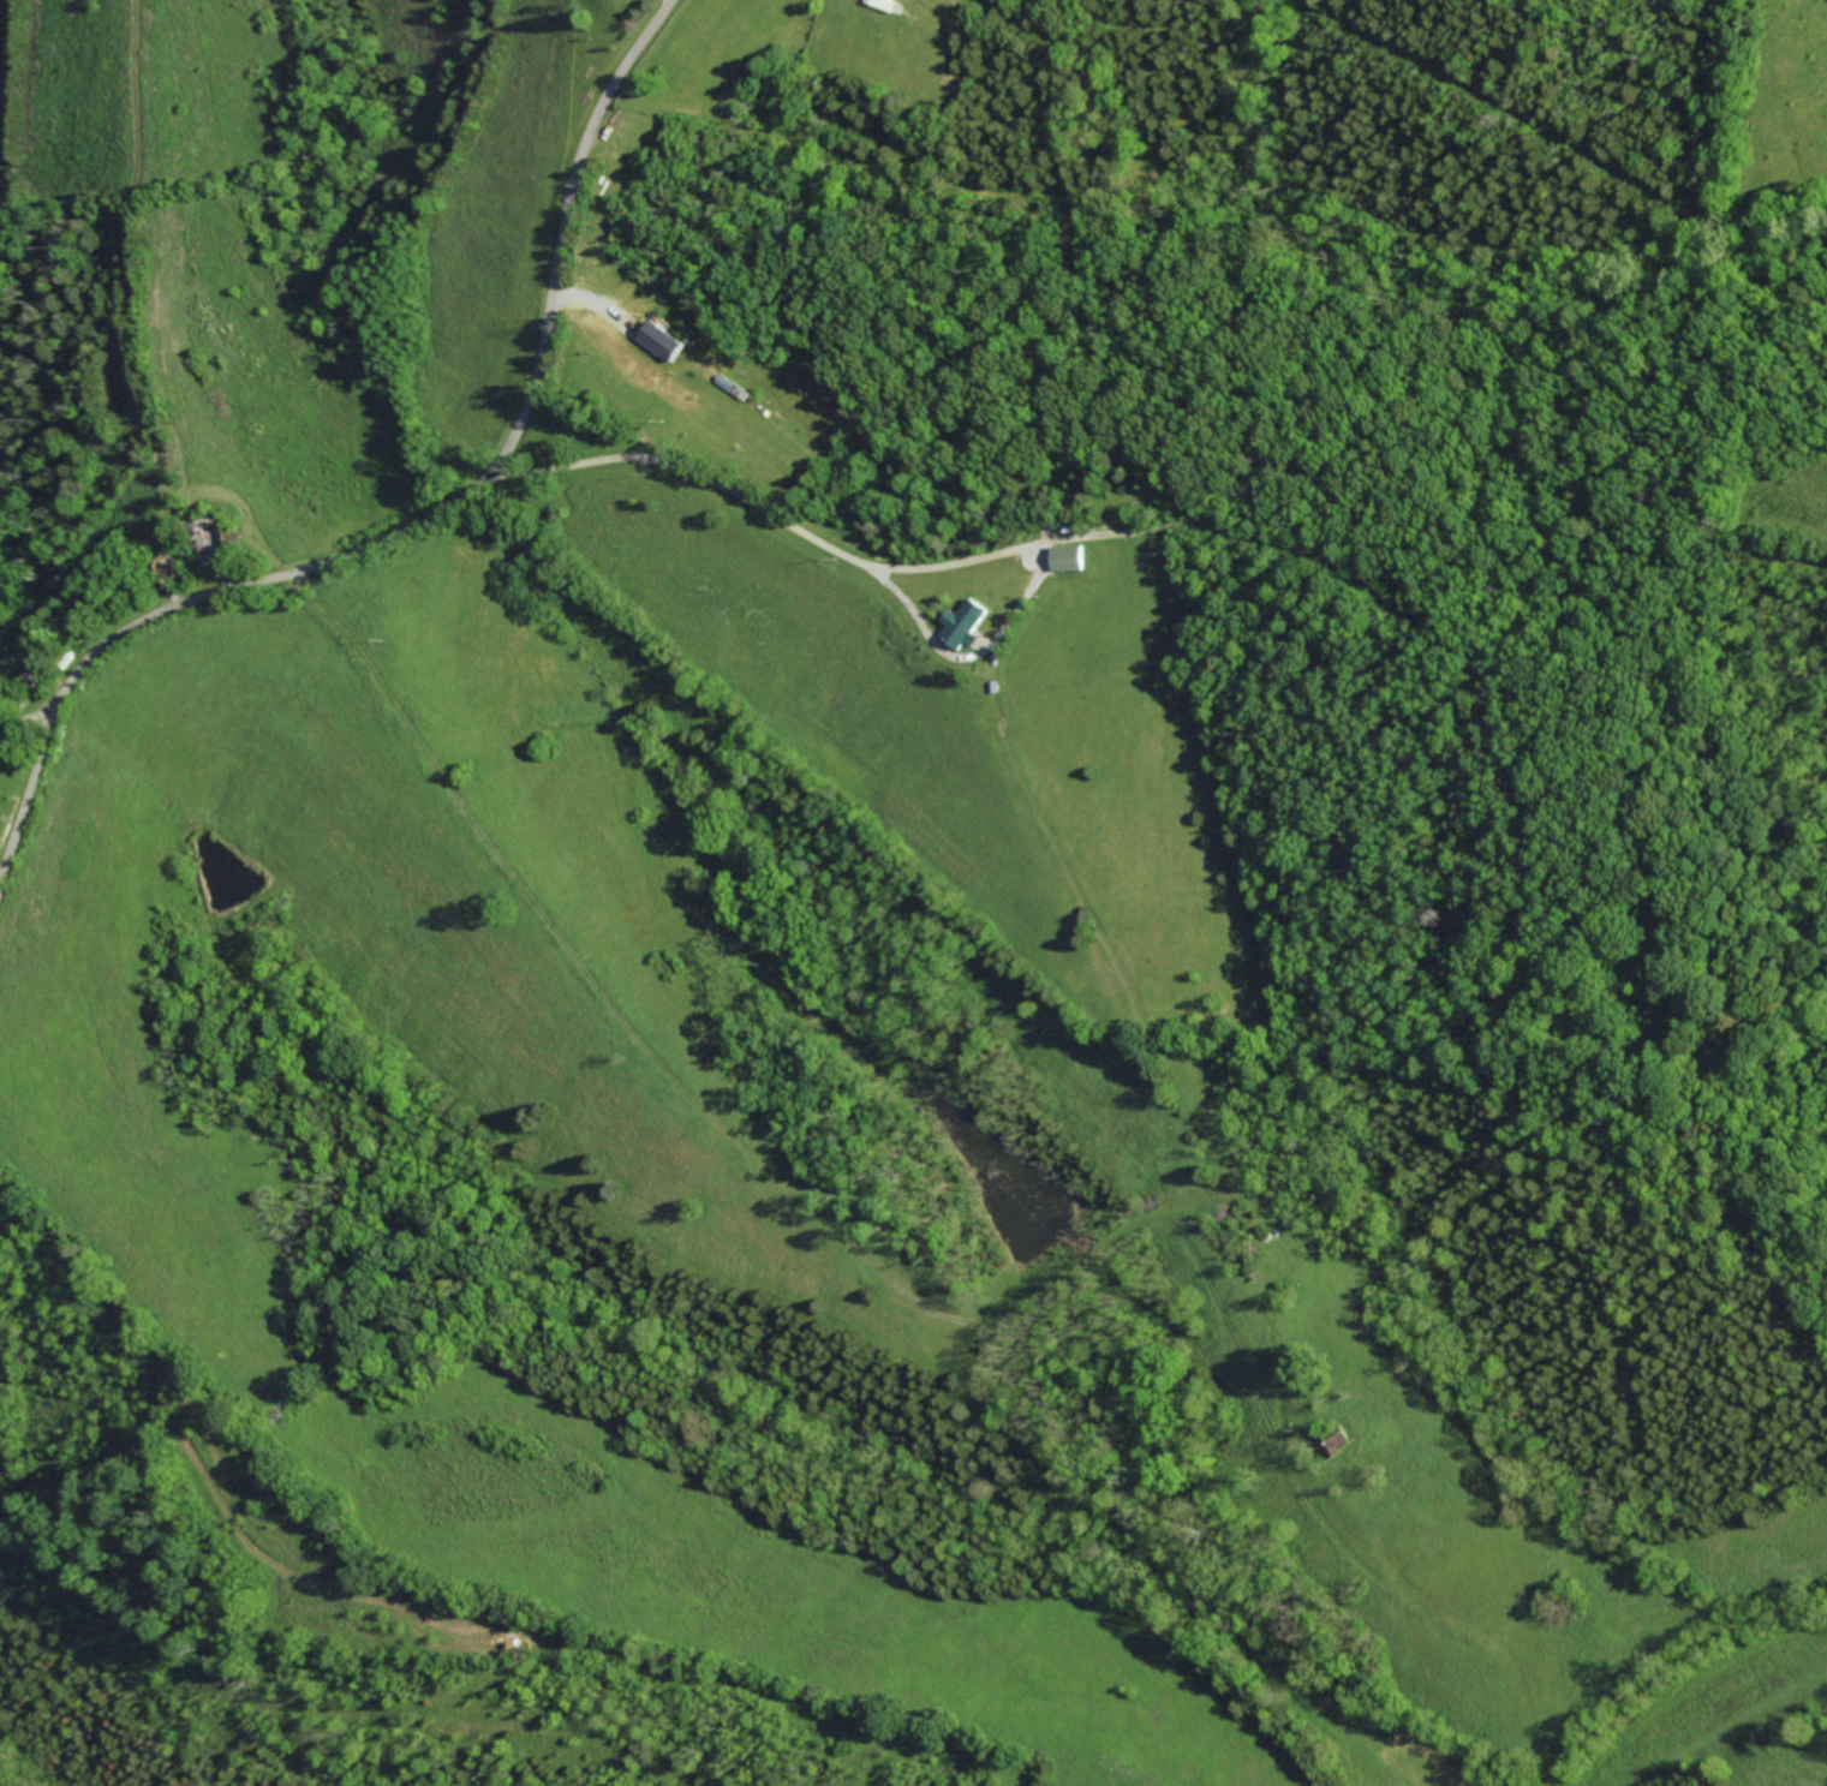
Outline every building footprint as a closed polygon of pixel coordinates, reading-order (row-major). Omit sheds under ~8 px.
[(1056,547),(1057,571),(1089,570),(1088,546),(1056,547)] [(991,609),(973,599),(964,616),(955,610),(948,622),(955,626),(948,639),(968,650),(991,609)]
